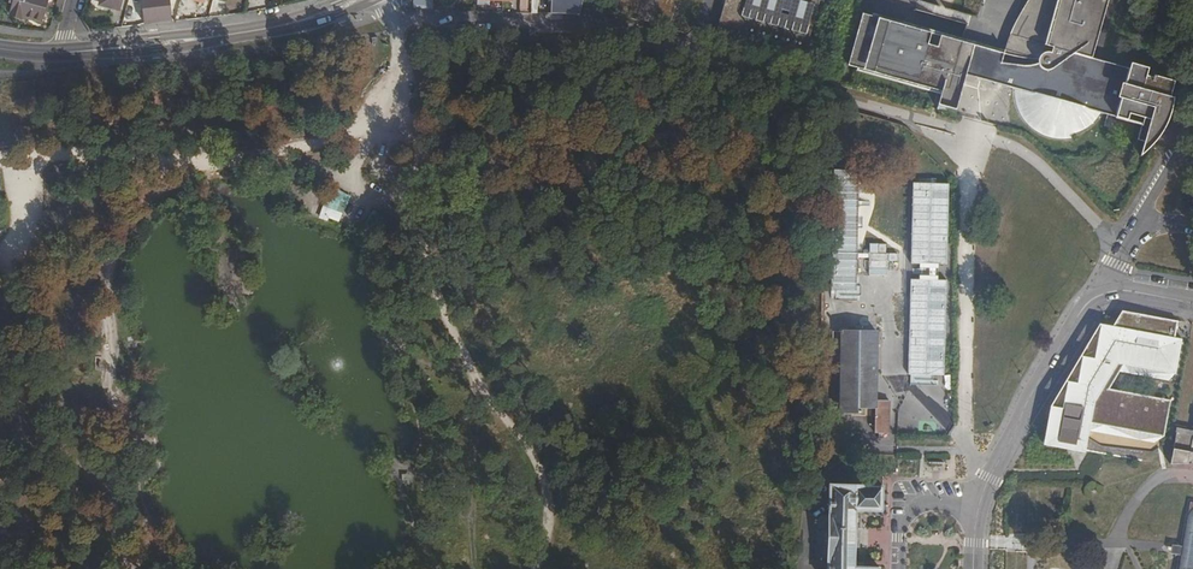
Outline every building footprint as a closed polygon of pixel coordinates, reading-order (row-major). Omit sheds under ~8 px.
[(10,0),(14,1),(10,14),(42,23),(48,0),(10,0)] [(101,6),(119,11),(122,0),(102,0),(101,6)] [(145,25),(172,22),(169,0),(142,0),(144,16),(145,24),(145,25)] [(553,12),(580,14),(583,0),(553,0),(553,12)] [(614,14),(637,20),(642,0),(618,0),(614,14)] [(669,29),(678,0),(658,0),(652,24),(669,29)] [(815,12),(818,1),(818,0),(724,0),(716,28),(804,52),(815,12)] [(1019,6),(1015,13),(1009,23),(1000,40),(998,45),(995,52),(933,34),(929,46),(921,44),(925,31),(856,12),(841,64),(932,91),(929,104),(945,108),(954,78),(1114,124),(1116,115),(1139,122),(1129,157),(1137,156),(1141,152),(1145,148),(1148,145),(1151,140),(1158,129),(1161,123),(1164,115),(1166,107),(1162,106),(1168,83),(1138,74),(1140,67),(1122,63),(1121,69),(1084,59),(1102,0),(1022,0),(1019,6)] [(317,215),(337,223),(349,195),(329,186),(317,215)] [(842,343),(841,406),(876,407),(876,430),(879,431),(879,435),(884,435),(885,431),(889,431),(889,401),(876,401),(878,332),(848,331),(850,247),(827,246),(825,343),(842,343)] [(1172,399),(1111,387),(1125,362),(1177,373),(1184,338),(1177,337),(1180,320),(1124,309),(1118,319),(1111,318),(1106,323),(1057,407),(1050,442),(1086,449),(1092,421),(1165,435),(1172,399)] [(1050,442),(1057,407),(1106,323),(1102,322),(1054,404),(1047,443),(1086,451),(1086,449),(1050,442)] [(1179,434),(1177,456),(1175,456),(1174,464),(1192,463),(1192,436),(1179,434)] [(877,568),(854,568),(854,541),(855,510),(881,510),(881,486),(878,486),(829,485),(828,568),(877,568)] [(1189,500),(1177,568),(1192,568),(1192,501),(1189,500)]
